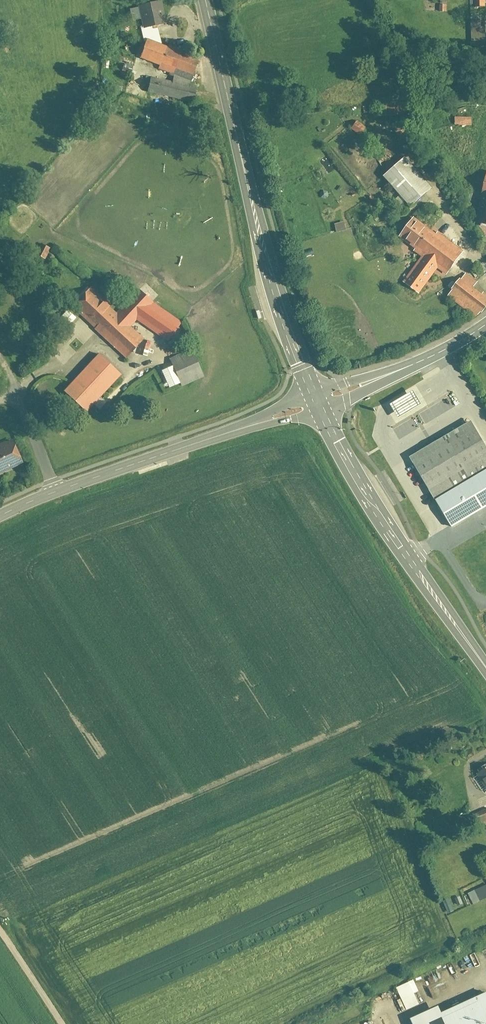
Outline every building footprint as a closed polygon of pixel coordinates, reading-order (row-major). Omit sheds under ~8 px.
[(476,6),(470,6),(470,22),(485,22),(485,0),(476,0),(476,6)] [(161,5),(139,7),(141,28),(152,27),(153,39),(152,38),(144,59),(193,78),(201,57),(162,42),(160,26),(163,26),(161,5)] [(440,6),(441,19),(452,18),(452,5),(440,6)] [(116,73),(130,79),(135,67),(121,61),(116,73)] [(151,76),(147,92),(194,104),(198,88),(151,76)] [(384,103),(384,118),(403,117),(403,103),(384,103)] [(455,113),(455,126),(471,126),(471,113),(455,113)] [(355,124),(351,130),(362,137),(365,131),(355,124)] [(407,157),(385,177),(412,207),(434,188),(407,157)] [(480,196),(484,197),(477,224),(485,226),(485,172),(480,196)] [(424,255),(403,283),(419,294),(438,268),(449,275),(465,253),(416,217),(400,238),(424,255)] [(449,297),(476,316),(485,301),(485,289),(464,275),(449,297)] [(145,339),(131,327),(137,320),(164,343),(180,325),(154,301),(153,302),(138,289),(117,312),(90,288),(72,309),(127,358),(145,339)] [(194,354),(171,364),(180,388),(204,379),(194,354)] [(99,355),(66,392),(88,412),(121,374),(99,355)] [(423,383),(439,413),(461,401),(444,372),(423,383)] [(372,408),(386,432),(425,410),(412,386),(372,408)] [(407,459),(448,531),(485,509),(485,453),(470,424),(407,459)] [(0,446),(0,474),(25,465),(15,440),(0,446)] [(447,1023),(485,1023),(485,996),(443,1014),(447,1023)]
